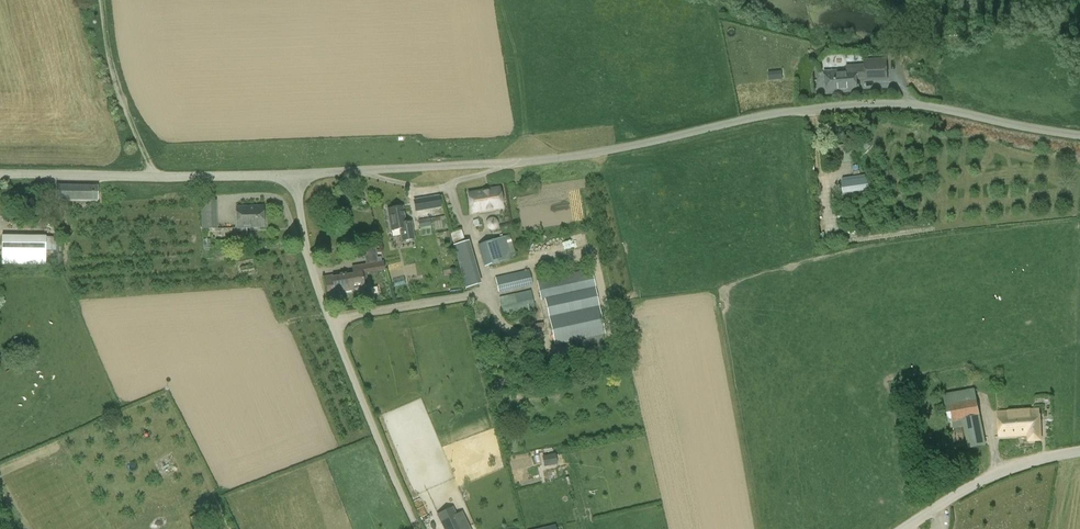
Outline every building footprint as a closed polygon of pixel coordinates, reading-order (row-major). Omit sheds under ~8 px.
[(887,81),(886,60),(864,60),(864,65),(846,66),(846,71),(824,72),(826,93),(857,91),(856,79),(865,79),(865,81),(887,81)] [(768,72),(769,81),(783,78),(781,70),(768,72)] [(844,151),(843,145),(834,146),(837,162),(854,159),(852,149),(844,151)] [(843,195),(868,191),(867,178),(866,176),(864,178),(841,181),(843,195)] [(97,202),(97,187),(57,186),(56,201),(97,202)] [(488,191),(468,194),(471,214),(503,208),(499,188),(488,190),(488,191)] [(432,199),(432,197),(414,201),(416,212),(434,208),(434,207),(440,206),(438,198),(432,199)] [(202,230),(217,229),(216,201),(201,202),(202,230)] [(237,229),(264,228),(264,206),(236,207),(237,229)] [(405,222),(404,219),(403,208),(388,210),(391,230),(399,229),(401,242),(415,239),(412,221),(405,222)] [(420,231),(431,229),(430,226),(430,224),(434,224),(434,222),(446,220),(445,216),(429,219),(419,221),(420,231)] [(461,229),(451,232),(454,242),(465,239),(461,229)] [(592,234),(552,236),(553,252),(576,250),(576,247),(592,246),(592,234)] [(485,267),(517,256),(510,235),(478,245),(485,267)] [(58,251),(58,238),(46,237),(2,237),(2,264),(45,265),(46,251),(58,251)] [(550,238),(543,238),(545,254),(552,253),(550,238)] [(472,260),(467,241),(454,246),(458,261),(464,279),(467,287),(480,283),(472,260)] [(214,257),(225,257),(224,242),(214,242),(214,257)] [(416,257),(424,256),(422,245),(414,247),(416,257)] [(378,262),(376,249),(364,251),(366,264),(352,266),(353,275),(346,276),(346,274),(325,277),(327,295),(353,290),(353,289),(364,288),(364,285),(368,284),(366,273),(385,270),(384,261),(378,262)] [(498,293),(530,286),(532,285),(529,270),(495,278),(498,293)] [(605,335),(595,288),(596,288),(591,270),(537,282),(541,301),(545,301),(555,345),(580,340),(582,346),(604,341),(603,335),(605,335)] [(504,317),(535,310),(531,291),(499,298),(504,317)] [(484,342),(494,339),(492,330),(482,332),(484,342)] [(986,446),(980,416),(974,389),(946,394),(952,428),(964,426),(968,449),(986,446)] [(1041,441),(1039,410),(998,413),(999,437),(1028,436),(1028,442),(1041,441)] [(544,467),(557,465),(555,455),(543,457),(544,467)] [(173,458),(160,465),(163,471),(176,464),(173,458)] [(452,508),(438,515),(445,528),(462,528),(452,508)]
